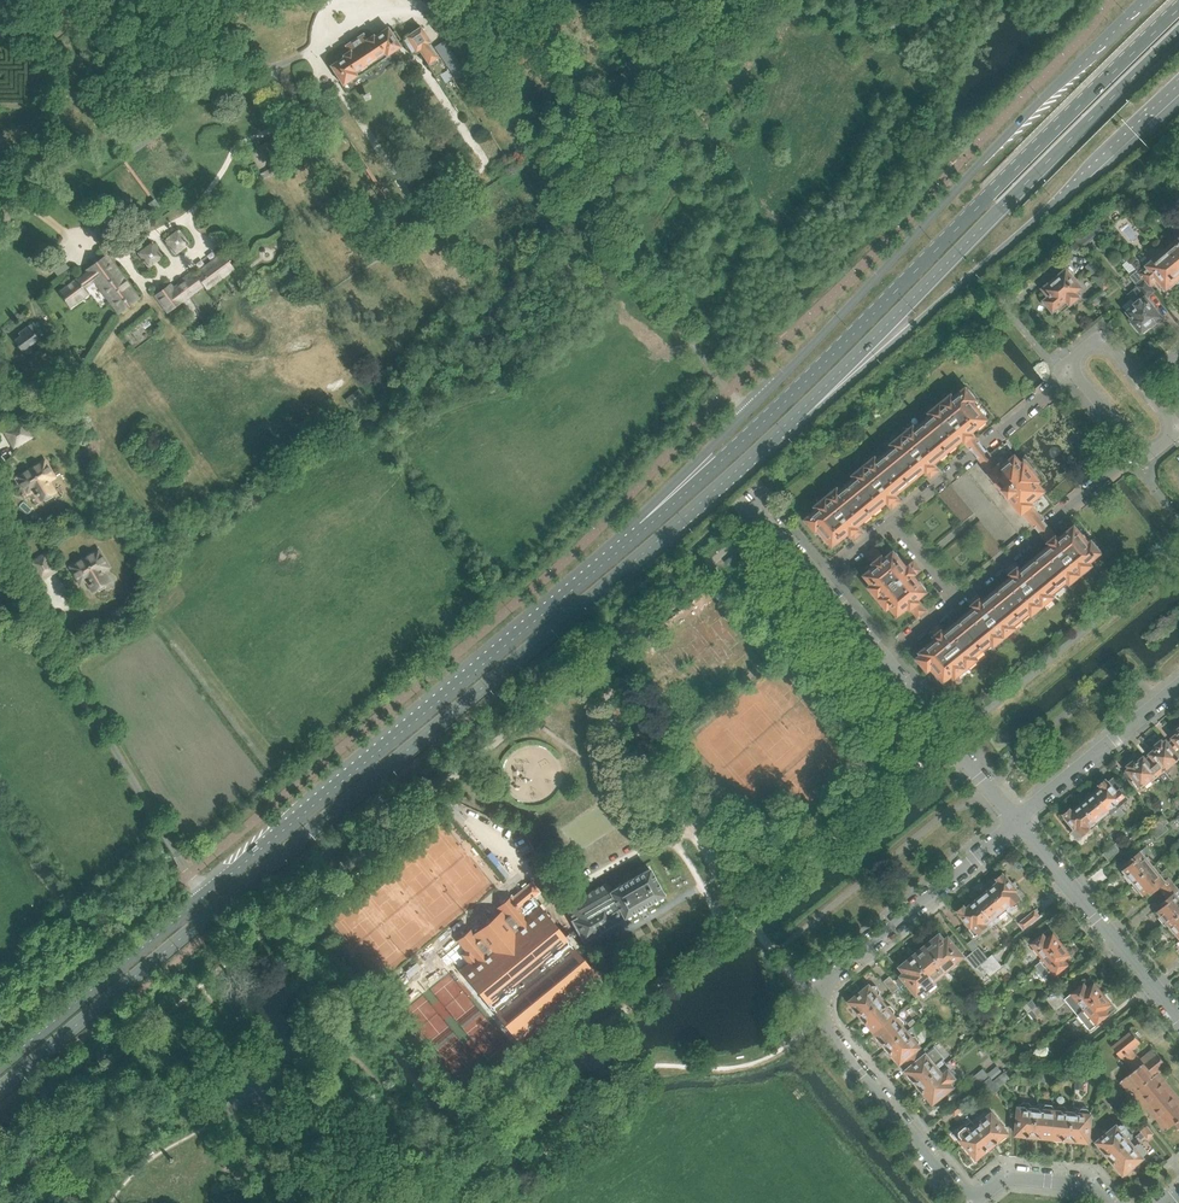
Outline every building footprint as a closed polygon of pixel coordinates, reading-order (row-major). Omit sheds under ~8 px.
[(431,42),(430,41),(420,27),(406,37),(407,39),(404,41),(411,52),(414,50),(416,52),(419,50),(428,65),(436,77),(439,75),(444,82),(452,77),(447,70),(429,43),(431,42)] [(400,46),(388,29),(388,28),(374,37),(373,36),(367,40),(363,35),(346,46),(350,52),(343,56),(345,57),(331,66),(343,84),(357,75),(358,76),(386,57),(386,56),(400,46)] [(564,129),(556,134),(562,145),(570,140),(564,129)] [(289,166),(285,159),(274,138),(260,146),(272,168),(260,174),(263,179),(289,166)] [(1157,182),(1152,186),(1157,193),(1162,189),(1157,182)] [(153,211),(154,210),(159,207),(154,199),(148,204),(153,211)] [(1088,243),(1104,231),(1096,222),(1081,234),(1088,243)] [(178,229),(164,240),(176,254),(191,244),(178,229)] [(1173,239),(1174,241),(1165,249),(1178,266),(1178,235),(1173,239)] [(164,257),(152,242),(137,253),(148,269),(164,257)] [(1165,249),(1154,257),(1154,256),(1148,261),(1150,264),(1143,269),(1140,265),(1135,269),(1150,287),(1156,282),(1159,285),(1161,283),(1165,287),(1165,288),(1167,286),(1169,289),(1176,283),(1175,281),(1177,280),(1177,279),(1178,278),(1178,266),(1165,249)] [(206,290),(234,270),(222,253),(174,288),(172,284),(157,295),(169,311),(175,307),(174,307),(203,286),(206,290)] [(92,277),(118,313),(138,298),(107,255),(86,270),(88,272),(77,280),(76,279),(59,291),(70,307),(87,294),(81,285),(92,277)] [(1149,304),(1151,303),(1147,297),(1154,291),(1150,287),(1135,269),(1128,260),(1122,265),(1130,276),(1138,285),(1126,295),(1130,299),(1122,306),(1128,312),(1126,313),(1133,322),(1131,323),(1138,332),(1138,331),(1140,330),(1144,335),(1161,320),(1159,318),(1160,317),(1153,308),(1153,307),(1151,307),(1149,304)] [(1089,263),(1085,267),(1092,275),(1097,270),(1089,263)] [(1075,293),(1081,288),(1066,270),(1055,279),(1054,278),(1049,283),(1050,284),(1044,289),(1050,297),(1046,300),(1045,301),(1053,311),(1054,310),(1066,300),(1070,304),(1069,304),(1070,305),(1079,297),(1079,296),(1078,296),(1075,293)] [(1112,284),(1101,271),(1093,277),(1104,290),(1112,284)] [(39,339),(30,327),(29,326),(19,333),(21,336),(14,341),(22,351),(39,339)] [(359,388),(345,399),(352,408),(366,397),(359,388)] [(910,485),(909,483),(910,481),(912,483),(919,477),(918,475),(922,471),(923,472),(924,470),(931,477),(939,471),(935,466),(933,463),(935,462),(934,462),(939,458),(940,460),(948,453),(947,451),(948,450),(950,452),(957,446),(956,444),(960,440),(961,440),(963,439),(969,446),(977,440),(971,432),(973,431),(972,430),(977,427),(978,429),(986,422),(985,420),(986,419),(972,402),(974,401),(975,400),(973,399),(975,397),(969,389),(967,391),(966,389),(965,390),(964,391),(954,399),(952,397),(953,397),(952,396),(951,397),(949,395),(941,401),(943,403),(940,406),(938,404),(930,410),(932,412),(931,413),(934,416),(916,431),(913,427),(913,428),(911,426),(903,432),(905,434),(902,437),(900,435),(892,441),(894,444),(893,444),(896,447),(878,462),(875,459),(873,457),(865,464),(867,466),(864,468),(862,466),(854,473),(856,475),(855,475),(857,479),(840,493),(837,490),(835,488),(827,495),(829,497),(825,500),(824,497),(816,504),(818,506),(817,507),(820,510),(808,520),(808,521),(807,522),(813,530),(815,529),(816,530),(819,527),(833,545),(834,544),(836,546),(843,539),(842,537),(846,534),(847,534),(849,533),(855,540),(863,533),(857,526),(858,524),(863,520),(864,522),(872,516),(870,514),(872,513),(874,514),(881,508),(880,506),(884,502),(885,503),(886,501),(892,509),(901,502),(895,495),(896,493),(901,489),(902,491),(910,485)] [(30,436),(26,430),(22,423),(6,433),(14,446),(30,436)] [(1055,506),(1040,488),(1042,486),(1048,482),(1026,455),(1020,459),(1018,461),(1009,450),(1011,448),(1007,443),(1005,445),(1003,442),(989,453),(988,454),(987,454),(980,460),(967,471),(1021,535),(1041,518),(1046,514),(1055,506)] [(27,493),(30,492),(33,490),(39,501),(55,491),(49,481),(55,477),(44,461),(17,477),(27,493)] [(950,485),(939,494),(962,523),(974,513),(950,485)] [(980,521),(968,530),(992,559),(1003,549),(980,521)] [(1006,635),(1007,637),(1015,631),(1014,628),(1012,625),(1029,610),(1032,613),(1033,613),(1034,615),(1042,608),(1040,606),(1044,604),(1045,606),(1053,599),(1052,597),(1050,593),(1067,579),(1070,582),(1071,581),(1072,584),(1080,577),(1078,575),(1082,572),(1084,575),(1091,568),(1090,566),(1091,565),(1090,564),(1088,562),(1098,554),(1099,553),(1100,553),(1099,551),(1101,550),(1094,542),(1093,543),(1091,542),(1090,542),(1091,543),(1089,545),(1074,527),(1073,528),(1072,526),(1064,533),(1065,535),(1064,535),(1065,536),(1061,539),(1061,538),(1059,540),(1057,538),(1053,532),(1045,539),(1049,544),(1051,546),(1049,548),(1045,552),(1043,550),(1035,556),(1037,558),(1035,560),(1034,558),(1026,564),(1028,566),(1023,570),(1023,569),(1021,571),(1015,563),(1007,570),(1013,577),(1011,579),(1007,583),(1005,581),(997,588),(999,589),(997,591),(996,589),(988,595),(989,597),(985,601),(985,600),(983,602),(977,595),(969,601),(975,609),(973,610),(973,611),(969,614),(967,612),(959,619),(961,621),(959,622),(958,620),(950,626),(951,628),(949,631),(948,630),(944,633),(943,631),(939,626),(931,633),(935,638),(937,640),(935,641),(935,642),(931,645),(929,644),(921,650),(923,652),(922,653),(923,654),(919,658),(928,670),(933,666),(951,689),(961,681),(958,677),(966,671),(964,669),(968,666),(969,667),(969,668),(977,662),(976,660),(985,651),(983,648),(991,641),(994,645),(995,644),(996,646),(1004,640),(1002,637),(1006,635)] [(98,551),(71,567),(81,583),(87,580),(93,590),(108,581),(102,571),(108,567),(98,551)] [(919,597),(925,592),(925,593),(926,592),(924,591),(926,589),(920,581),(918,583),(914,578),(915,578),(913,576),(920,570),(914,562),(907,568),(905,566),(905,567),(901,562),(903,560),(896,553),(895,554),(894,553),(887,558),(886,559),(882,555),(881,556),(878,552),(870,559),(873,563),(876,567),(874,569),(866,576),(873,584),(874,585),(871,587),(871,588),(869,590),(875,597),(878,596),(880,599),(878,601),(885,609),(887,607),(887,608),(890,605),(898,615),(899,614),(906,608),(908,606),(911,610),(912,610),(915,614),(923,607),(920,603),(921,602),(918,598),(919,597)] [(45,554),(32,562),(42,578),(54,570),(45,554)] [(776,665),(770,658),(763,664),(768,671),(776,665)] [(1174,737),(1173,738),(1173,739),(1168,744),(1178,758),(1178,759),(1178,732),(1174,737)] [(1171,763),(1176,759),(1177,760),(1178,758),(1168,744),(1166,741),(1164,743),(1162,740),(1155,746),(1156,749),(1151,753),(1152,753),(1150,755),(1151,755),(1146,760),(1160,778),(1165,784),(1171,779),(1165,771),(1172,765),(1171,763)] [(1160,778),(1146,760),(1144,758),(1142,759),(1137,763),(1134,760),(1127,766),(1130,769),(1124,774),(1138,790),(1141,788),(1142,789),(1151,782),(1153,784),(1160,778)] [(1128,800),(1125,795),(1128,792),(1114,776),(1108,781),(1106,779),(1098,785),(1101,788),(1095,792),(1112,813),(1116,817),(1121,817),(1125,813),(1119,807),(1128,800)] [(1112,813),(1095,792),(1094,793),(1091,792),(1086,796),(1087,796),(1087,799),(1081,804),(1095,823),(1101,818),(1103,821),(1112,813)] [(1095,823),(1081,804),(1072,811),(1070,808),(1063,814),(1065,816),(1064,817),(1074,830),(1071,832),(1078,840),(1091,829),(1090,827),(1095,823)] [(1169,823),(1163,814),(1157,819),(1161,825),(1163,827),(1166,825),(1169,823)] [(1148,827),(1152,832),(1161,825),(1157,819),(1148,827)] [(1161,825),(1152,832),(1157,838),(1168,828),(1166,825),(1163,827),(1161,825)] [(1108,860),(1119,850),(1115,845),(1104,854),(1108,860)] [(1153,867),(1146,857),(1152,853),(1147,846),(1126,863),(1129,866),(1124,870),(1127,874),(1124,876),(1130,883),(1132,881),(1134,883),(1153,867)] [(561,880),(547,855),(539,859),(553,885),(561,880)] [(574,877),(565,861),(558,865),(567,881),(574,877)] [(1169,880),(1173,876),(1166,868),(1159,874),(1153,867),(1134,883),(1135,884),(1133,886),(1139,893),(1141,891),(1144,895),(1149,891),(1151,894),(1159,887),(1164,893),(1173,885),(1169,880)] [(663,895),(649,869),(610,891),(606,883),(574,901),(571,894),(562,899),(561,898),(560,898),(583,941),(593,936),(608,927),(616,922),(623,917),(624,918),(637,910),(642,907),(663,895)] [(1025,896),(1019,889),(1018,890),(1006,875),(1005,875),(1003,873),(996,879),(998,881),(990,888),(995,893),(1007,910),(1008,912),(1014,907),(1012,906),(1022,898),(1025,896)] [(1175,888),(1178,884),(1178,881),(1178,880),(1173,885),(1164,893),(1168,898),(1160,905),(1163,907),(1158,912),(1161,915),(1158,917),(1164,924),(1166,922),(1168,924),(1178,915),(1178,893),(1175,888)] [(602,981),(572,945),(569,942),(570,941),(569,942),(531,896),(537,891),(537,892),(538,892),(530,883),(530,884),(512,899),(510,897),(511,896),(496,908),(497,908),(500,912),(483,926),(479,922),(470,929),(455,942),(456,941),(464,951),(459,956),(460,956),(460,955),(462,957),(456,962),(460,968),(459,969),(458,969),(466,979),(522,1047),(523,1046),(522,1045),(530,1038),(531,1040),(531,1039),(530,1038),(538,1031),(539,1032),(540,1032),(539,1030),(547,1024),(548,1025),(549,1025),(548,1023),(556,1017),(557,1018),(558,1017),(557,1016),(565,1009),(566,1011),(567,1010),(565,1009),(573,1002),(575,1004),(575,1003),(574,1001),(582,995),(583,996),(584,996),(583,994),(591,988),(592,989),(593,988),(592,987),(600,981),(601,982),(602,981)] [(1007,910),(995,893),(990,888),(988,890),(985,889),(981,892),(981,896),(976,899),(995,924),(996,922),(993,918),(997,916),(998,918),(1007,910)] [(995,924),(976,899),(966,907),(964,905),(957,911),(959,913),(959,914),(971,928),(969,929),(975,936),(987,926),(989,928),(995,924)] [(1023,930),(1040,916),(1035,909),(1018,923),(1023,930)] [(1168,924),(1170,927),(1168,929),(1174,936),(1176,935),(1178,938),(1178,915),(1168,924)] [(1062,944),(1053,932),(1050,928),(1045,931),(1045,932),(1031,944),(1043,959),(1062,944)] [(964,956),(948,938),(944,941),(940,935),(933,940),(931,939),(927,943),(928,945),(927,945),(946,968),(946,967),(947,969),(954,964),(953,962),(957,958),(959,960),(964,956)] [(1071,963),(1075,959),(1072,955),(1062,944),(1043,959),(1036,965),(1045,976),(1052,970),(1056,975),(1071,963)] [(946,968),(927,945),(921,951),(919,950),(915,953),(915,955),(914,956),(932,979),(946,968)] [(987,959),(978,948),(973,953),(982,964),(987,959)] [(982,964),(973,953),(967,957),(984,978),(989,974),(986,970),(981,964),(982,964)] [(998,961),(993,955),(987,959),(982,964),(981,964),(986,970),(998,961)] [(932,979),(914,956),(912,957),(910,957),(906,960),(907,962),(900,967),(905,973),(902,976),(919,996),(924,992),(925,994),(936,984),(932,979)] [(1002,966),(998,961),(986,970),(989,974),(990,973),(991,975),(999,969),(1002,966)] [(1009,972),(1003,965),(1002,966),(999,969),(1004,976),(1009,972)] [(954,978),(948,971),(944,974),(950,981),(954,978)] [(899,988),(897,986),(895,982),(888,975),(882,980),(893,993),(899,988)] [(1071,993),(1066,998),(1068,1000),(1066,1001),(1077,1014),(1103,993),(1102,992),(1097,986),(1094,982),(1090,978),(1086,981),(1071,993)] [(898,979),(895,982),(897,986),(899,988),(903,985),(898,979)] [(862,1018),(882,1001),(878,996),(881,994),(881,992),(876,986),(873,986),(871,987),(870,986),(866,989),(864,988),(860,991),(861,993),(857,996),(855,995),(851,998),(852,1001),(850,1002),(858,1011),(858,1013),(859,1013),(862,1016),(861,1016),(862,1018)] [(899,988),(893,993),(897,998),(903,993),(899,988)] [(1048,997),(1046,999),(1055,1010),(1066,1001),(1068,1000),(1066,998),(1058,988),(1048,996),(1048,997)] [(1103,993),(1077,1014),(1090,1030),(1097,1024),(1110,1013),(1112,1012),(1116,1009),(1113,1005),(1112,1005),(1103,993)] [(1028,1013),(1037,1006),(1032,1000),(1027,1004),(1023,1007),(1028,1013)] [(875,1032),(895,1016),(894,1015),(895,1013),(890,1007),(887,1007),(882,1001),(862,1018),(864,1019),(867,1022),(866,1023),(868,1023),(875,1032)] [(1042,1013),(1037,1006),(1028,1013),(1034,1020),(1042,1013)] [(887,1048),(908,1031),(903,1025),(903,1022),(899,1017),(896,1017),(895,1016),(875,1032),(883,1041),(882,1043),(884,1043),(886,1046),(887,1048)] [(913,1019),(908,1023),(911,1028),(915,1025),(917,1023),(913,1019)] [(919,1049),(921,1047),(919,1045),(920,1043),(916,1037),(919,1034),(920,1030),(915,1025),(911,1028),(908,1031),(887,1048),(888,1049),(889,1049),(891,1052),(891,1053),(892,1053),(900,1063),(904,1060),(907,1064),(921,1052),(919,1049)] [(1140,1060),(1132,1049),(1133,1048),(1136,1046),(1141,1042),(1131,1031),(1112,1047),(1121,1058),(1122,1057),(1133,1071),(1143,1063),(1140,1060)] [(985,1040),(980,1033),(973,1039),(978,1045),(985,1040)] [(1071,1057),(1086,1044),(1081,1038),(1066,1051),(1071,1057)] [(919,1086),(947,1064),(944,1060),(945,1059),(934,1046),(929,1050),(927,1047),(921,1052),(907,1064),(910,1068),(907,1071),(913,1079),(914,1080),(914,1081),(915,1081),(918,1085),(917,1085),(919,1086)] [(1167,1066),(1154,1049),(1140,1060),(1143,1063),(1133,1071),(1120,1082),(1136,1101),(1135,1101),(1143,1111),(1147,1108),(1166,1131),(1175,1123),(1176,1125),(1178,1122),(1178,1098),(1159,1073),(1167,1066)] [(953,1088),(957,1085),(957,1083),(960,1080),(947,1064),(919,1086),(920,1088),(920,1087),(923,1091),(923,1092),(924,1092),(933,1103),(934,1102),(936,1102),(937,1102),(939,1101),(938,1098),(941,1096),(945,1095),(950,1092),(949,1091),(949,1089),(951,1088),(953,1088)] [(993,1080),(1003,1073),(997,1066),(987,1074),(990,1077),(993,1080)] [(1096,1078),(1098,1072),(1085,1068),(1083,1075),(1096,1078)] [(990,1077),(987,1074),(983,1069),(972,1079),(979,1087),(983,1083),(990,1077)] [(999,1088),(1011,1078),(1005,1071),(1003,1073),(993,1080),(999,1088)] [(999,1088),(993,1080),(990,1077),(983,1083),(993,1095),(1000,1089),(999,1088)] [(1075,1078),(1075,1089),(1083,1089),(1084,1079),(1084,1078),(1082,1078),(1075,1078)] [(1115,1100),(1121,1095),(1112,1084),(1106,1089),(1115,1100)] [(1126,1101),(1121,1095),(1115,1100),(1109,1104),(1114,1110),(1126,1101)] [(966,1106),(961,1100),(958,1103),(963,1109),(966,1106)] [(1034,1137),(1037,1106),(1032,1106),(1029,1102),(1023,1102),(1020,1105),(1019,1105),(1019,1112),(1016,1134),(1027,1136),(1028,1137),(1029,1136),(1032,1136),(1032,1137),(1034,1137)] [(955,1116),(963,1109),(958,1103),(950,1110),(955,1116)] [(1053,1138),(1056,1107),(1054,1107),(1052,1105),(1047,1104),(1038,1103),(1037,1106),(1034,1137),(1036,1137),(1040,1137),(1041,1138),(1042,1137),(1053,1138)] [(1070,1140),(1074,1112),(1072,1111),(1067,1111),(1068,1109),(1065,1106),(1059,1105),(1057,1107),(1056,1107),(1053,1138),(1063,1139),(1063,1140),(1064,1139),(1068,1140),(1070,1140)] [(1088,1142),(1091,1112),(1090,1111),(1088,1108),(1083,1107),(1081,1110),(1079,1110),(1077,1107),(1073,1107),(1072,1111),(1074,1112),(1070,1140),(1072,1141),(1072,1140),(1076,1140),(1076,1141),(1077,1141),(1088,1142)] [(1007,1129),(1004,1126),(1002,1126),(999,1123),(1000,1121),(997,1117),(994,1117),(992,1114),(991,1114),(988,1111),(985,1110),(979,1115),(980,1118),(978,1119),(982,1123),(977,1127),(993,1146),(994,1145),(993,1144),(997,1142),(998,1142),(998,1141),(1000,1139),(1008,1133),(1006,1131),(1007,1129)] [(993,1146),(977,1127),(972,1120),(972,1121),(968,1116),(966,1117),(970,1122),(966,1125),(966,1127),(960,1132),(960,1135),(962,1138),(961,1139),(964,1143),(963,1145),(966,1149),(968,1148),(971,1151),(970,1154),(973,1157),(975,1157),(977,1158),(986,1151),(988,1151),(988,1149),(991,1147),(993,1146)] [(1142,1132),(1148,1127),(1144,1122),(1138,1127),(1142,1132)] [(1110,1158),(1137,1136),(1136,1135),(1129,1140),(1126,1137),(1128,1135),(1129,1131),(1124,1125),(1121,1125),(1118,1127),(1117,1126),(1114,1128),(1111,1128),(1108,1131),(1108,1134),(1105,1136),(1102,1136),(1098,1139),(1099,1141),(1097,1142),(1105,1152),(1105,1153),(1106,1153),(1109,1156),(1109,1157),(1110,1158)] [(1146,1150),(1141,1144),(1139,1144),(1136,1141),(1144,1134),(1147,1139),(1154,1134),(1148,1127),(1142,1132),(1137,1136),(1110,1158),(1111,1160),(1111,1159),(1114,1162),(1114,1164),(1115,1164),(1123,1174),(1125,1172),(1127,1173),(1131,1170),(1130,1168),(1134,1165),(1136,1166),(1139,1163),(1139,1161),(1143,1158),(1141,1156),(1145,1153),(1146,1150)]
